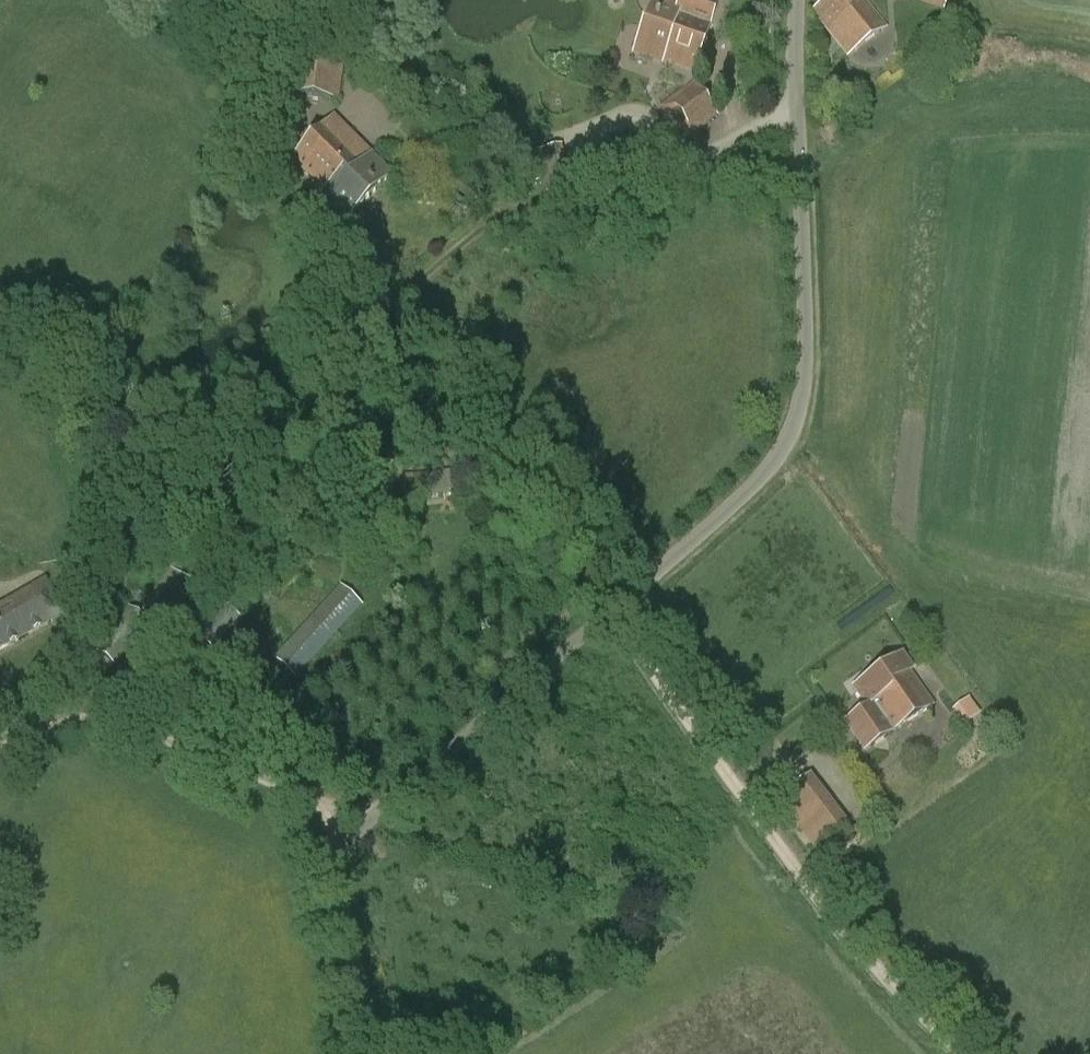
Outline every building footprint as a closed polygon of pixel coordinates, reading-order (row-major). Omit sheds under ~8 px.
[(663,59),(682,9),(676,7),(657,0),(652,0),(633,52),(662,62),(663,59)] [(663,59),(693,69),(716,2),(710,0),(679,0),(676,7),(682,9),(663,59)] [(812,11),(848,56),(886,27),(865,0),(826,0),(812,11)] [(944,9),(947,0),(916,0),(944,9)] [(294,36),(287,93),(340,99),(344,65),(346,42),(294,36)] [(695,83),(660,107),(684,139),(719,116),(695,83)] [(292,158),(320,186),(328,178),(332,181),(336,177),(340,180),(356,164),(360,168),(368,161),(367,160),(328,122),(292,158)] [(561,147),(532,155),(543,194),(572,185),(561,147)] [(328,178),(320,186),(326,192),(321,197),(346,221),(392,175),(372,156),(367,160),(368,161),(360,168),(356,164),(340,180),(336,177),(332,181),(328,178)] [(448,495),(448,472),(412,472),(412,495),(448,495)] [(181,572),(159,616),(178,625),(200,581),(181,572)] [(278,655),(298,675),(365,603),(344,584),(278,655)] [(63,617),(45,585),(0,610),(0,652),(63,617)] [(195,638),(216,653),(240,617),(218,603),(195,638)] [(129,608),(96,652),(114,666),(147,621),(129,608)] [(853,687),(867,707),(846,721),(865,751),(932,707),(910,674),(913,672),(902,655),(853,687)] [(961,724),(977,713),(966,697),(950,708),(961,724)] [(774,795),(805,848),(841,828),(810,774),(774,795)]
